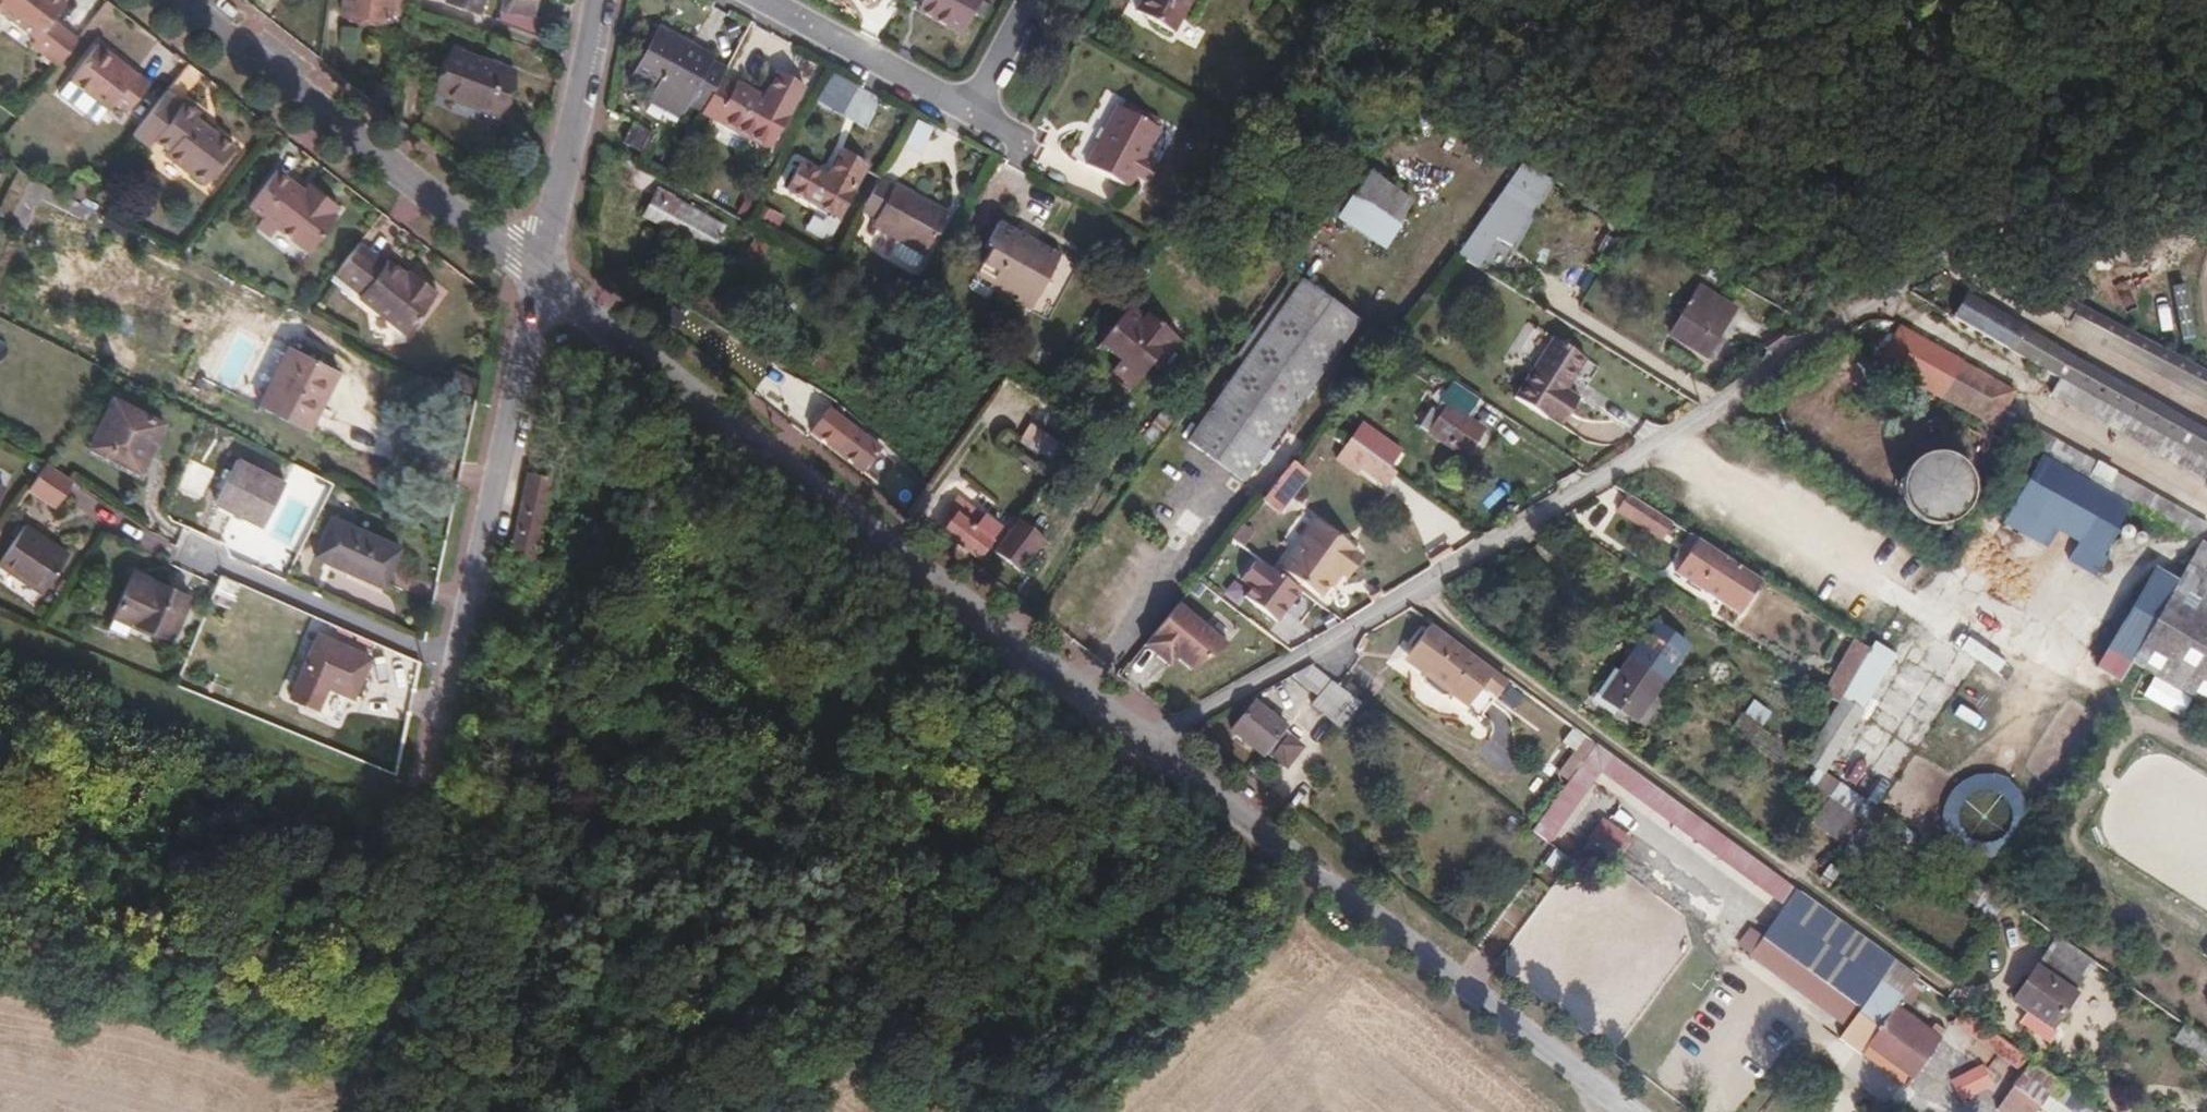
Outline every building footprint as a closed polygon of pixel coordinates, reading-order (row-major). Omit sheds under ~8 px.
[(80,38),(55,18),(67,1),(66,0),(0,0),(0,8),(37,38),(32,44),(59,65),(80,38)] [(390,0),(344,0),(342,11),(387,18),(388,13),(390,0)] [(388,13),(398,13),(400,0),(390,0),(388,13)] [(478,11),(482,0),(449,0),(478,11)] [(503,7),(534,12),(536,0),(504,0),(503,7)] [(917,11),(960,35),(980,0),(923,0),(917,11)] [(1134,10),(1175,31),(1192,0),(1140,0),(1134,10)] [(720,78),(726,66),(711,59),(711,61),(683,47),(687,40),(659,26),(637,68),(660,80),(653,91),(648,102),(679,118),(688,106),(702,113),(720,78)] [(711,61),(711,59),(714,55),(687,40),(683,47),(711,61)] [(117,63),(120,59),(100,42),(72,77),(110,107),(116,101),(127,109),(149,81),(136,71),(133,75),(117,63)] [(512,70),(456,48),(439,92),(496,112),(512,70)] [(136,71),(120,59),(117,63),(133,75),(136,71)] [(630,78),(653,91),(660,80),(637,68),(630,78)] [(720,78),(702,113),(770,149),(791,109),(737,81),(734,86),(720,78)] [(183,100),(168,88),(134,132),(151,144),(156,138),(170,149),(168,153),(205,182),(235,144),(199,116),(202,112),(185,97),(183,100)] [(1159,128),(1117,105),(1085,164),(1128,187),(1159,128)] [(654,133),(632,122),(623,142),(643,152),(654,133)] [(868,164),(841,149),(825,174),(801,162),(786,190),(838,218),(868,164)] [(1530,166),(1521,161),(1477,225),(1490,234),(1530,166)] [(1549,177),(1530,166),(1490,234),(1510,245),(1549,177)] [(289,185),(293,179),(278,168),(251,204),(264,215),(259,223),(273,235),(279,226),(310,250),(330,226),(326,222),(339,205),(311,183),(306,189),(302,195),(289,185)] [(46,186),(16,172),(0,205),(0,217),(26,229),(46,186)] [(1370,174),(1357,192),(1398,218),(1409,200),(1370,174)] [(947,212),(879,178),(862,209),(875,217),(871,227),(923,255),(947,212)] [(306,189),(293,179),(289,185),(302,195),(306,189)] [(1398,218),(1357,192),(1347,186),(1333,207),(1342,212),(1340,217),(1384,246),(1402,222),(1398,218)] [(710,251),(721,230),(654,195),(643,216),(710,251)] [(1060,253),(999,219),(985,246),(989,249),(974,275),(990,285),(989,289),(1028,310),(1060,253)] [(384,261),(360,243),(335,274),(361,293),(359,295),(407,332),(435,297),(434,294),(438,290),(418,273),(414,279),(407,272),(387,258),(384,261)] [(761,259),(743,247),(732,265),(774,290),(788,268),(764,255),(761,259)] [(414,279),(418,273),(411,268),(407,272),(414,279)] [(1356,319),(1292,275),(1236,354),(1244,360),(1187,440),(1240,478),(1256,457),(1264,463),(1274,448),(1267,442),(1356,319)] [(2047,285),(2036,279),(2027,294),(2039,300),(2047,285)] [(2047,285),(2039,300),(2075,319),(2130,348),(2206,388),(2206,367),(2047,285)] [(1708,348),(1715,337),(1733,308),(1700,288),(1671,333),(1710,357),(1714,353),(1708,348)] [(1957,319),(2063,379),(2165,435),(2206,459),(2206,435),(2060,355),(2063,349),(1970,297),(1957,319)] [(1117,361),(1109,372),(1136,391),(1177,336),(1130,301),(1097,346),(1117,361)] [(2130,348),(2075,319),(2071,326),(2206,396),(2206,388),(2130,348)] [(1903,328),(1884,361),(1996,425),(2004,410),(2014,391),(1903,328)] [(1721,341),(1715,337),(1708,348),(1714,353),(1721,341)] [(1585,358),(1553,338),(1517,398),(1546,419),(1549,417),(1562,424),(1578,398),(1565,389),(1585,358)] [(771,362),(742,340),(734,352),(764,374),(768,369),(771,362)] [(312,430),(341,372),(292,347),(262,406),(312,430)] [(2063,349),(2060,355),(2206,435),(2206,428),(2063,349)] [(724,355),(718,350),(713,358),(719,362),(724,355)] [(771,362),(768,369),(779,377),(782,370),(772,361),(771,362)] [(807,384),(782,370),(779,377),(775,385),(799,398),(807,384)] [(1461,385),(1436,370),(1430,381),(1445,391),(1434,408),(1430,406),(1419,424),(1430,431),(1461,385)] [(2063,379),(2055,394),(2206,478),(2206,459),(2165,435),(2063,379)] [(1468,417),(1481,398),(1461,385),(1430,431),(1464,453),(1482,427),(1468,417)] [(143,471),(166,424),(117,399),(93,447),(143,471)] [(878,448),(827,408),(809,432),(861,471),(878,448)] [(2025,442),(2140,506),(2202,541),(2206,532),(2206,524),(2004,410),(1996,425),(2025,442)] [(1394,469),(1370,451),(1358,466),(1383,484),(1394,469)] [(1945,455),(1926,456),(1914,462),(1905,473),(1901,485),(1901,497),(1908,514),(1929,525),(1942,525),(1952,522),(1961,516),(1971,500),(1972,482),(1969,474),(1958,462),(1945,455)] [(47,461),(27,489),(57,508),(74,480),(47,461)] [(1304,473),(1290,461),(1261,499),(1276,510),(1304,473)] [(265,525),(285,484),(239,462),(219,503),(265,525)] [(551,477),(529,473),(513,555),(532,559),(537,560),(551,477)] [(1676,521),(1631,493),(1621,508),(1666,538),(1676,521)] [(999,526),(957,494),(947,507),(955,514),(943,530),(976,556),(999,526)] [(1322,591),(1332,577),(1340,565),(1346,568),(1361,547),(1318,517),(1284,565),(1322,591)] [(385,586),(402,549),(336,519),(318,557),(385,586)] [(1042,538),(1016,519),(991,550),(1017,570),(1042,538)] [(46,593),(70,554),(26,526),(1,564),(46,593)] [(1767,579),(1696,534),(1690,544),(1695,548),(1688,558),(1680,571),(1744,613),(1767,579)] [(2191,562),(2206,571),(2206,570),(2206,544),(2202,541),(2189,560),(2191,562)] [(1695,548),(1690,544),(1683,553),(1688,558),(1695,548)] [(537,560),(532,559),(530,573),(554,576),(555,563),(537,560)] [(2206,571),(2191,562),(2132,661),(2206,705),(2206,571)] [(1279,619),(1301,587),(1267,564),(1245,596),(1279,619)] [(1340,565),(1332,577),(1337,581),(1346,568),(1340,565)] [(171,637),(189,597),(135,573),(115,617),(130,624),(131,620),(171,637)] [(234,601),(241,583),(223,576),(215,594),(234,601)] [(1275,645),(1199,585),(1170,619),(1179,627),(1147,667),(1176,690),(1209,650),(1232,668),(1275,645)] [(1882,643),(1896,650),(1908,628),(1894,620),(1882,643)] [(1511,679),(1434,622),(1411,651),(1412,666),(1423,675),(1423,683),(1441,697),(1453,695),(1469,707),(1484,687),(1499,696),(1511,679)] [(356,696),(373,658),(322,635),(304,673),(356,696)] [(1874,646),(1858,637),(1836,677),(1851,687),(1874,646)] [(1675,667),(1644,644),(1624,672),(1606,697),(1638,720),(1652,701),(1675,667)] [(1315,664),(1295,675),(1322,696),(1316,703),(1342,724),(1360,703),(1315,664)] [(1814,664),(1805,678),(1842,702),(1851,687),(1836,677),(1814,664)] [(1606,697),(1624,672),(1617,668),(1599,693),(1606,697)] [(1511,679),(1499,696),(1495,702),(1518,718),(1535,696),(1511,679)] [(1659,707),(1652,701),(1638,720),(1647,725),(1659,707)] [(1265,752),(1287,725),(1257,703),(1235,730),(1265,752)] [(1762,727),(1744,714),(1734,730),(1752,743),(1762,727)] [(1873,721),(1834,777),(1878,807),(1917,751),(1873,721)] [(1597,742),(1535,828),(1551,840),(1604,769),(1790,907),(1802,890),(1597,742)] [(1802,890),(1790,907),(1767,939),(1756,955),(1756,957),(1852,1028),(1845,1037),(1906,1081),(1943,1030),(1931,1021),(1927,1027),(1898,1005),(1918,975),(1802,890)] [(1742,944),(1756,955),(1767,939),(1752,929),(1742,944)] [(2044,1039),(2078,993),(2038,966),(2006,1012),(2044,1039)] [(2030,1057),(1975,1016),(1965,1029),(2021,1070),(2030,1057)] [(2189,1024),(2177,1041),(2206,1063),(2206,1036),(2189,1024)] [(2034,1060),(2016,1085),(2051,1111),(2107,1111),(2034,1060)] [(1961,1100),(1993,1089),(1984,1065),(1952,1076),(1961,1100)]
